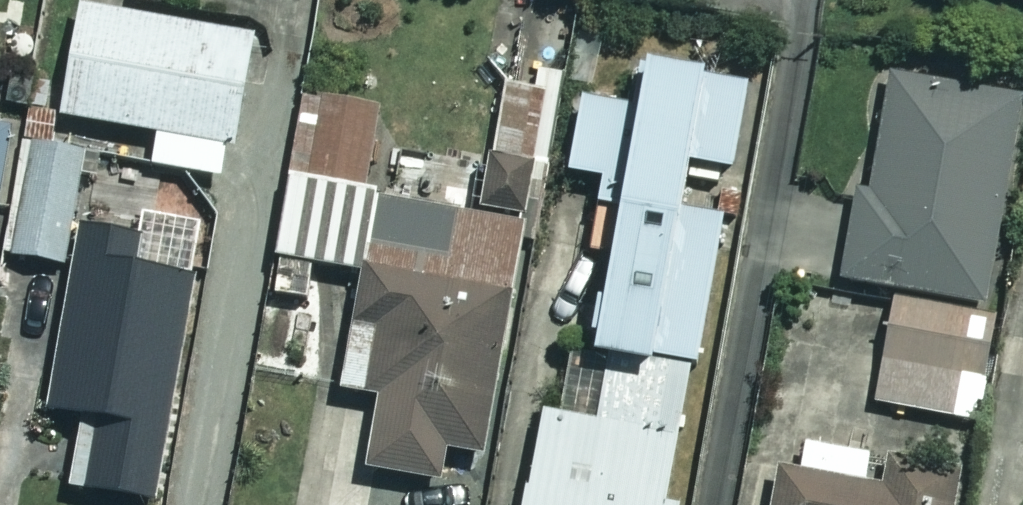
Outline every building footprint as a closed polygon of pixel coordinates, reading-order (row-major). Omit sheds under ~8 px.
[(267,37),(95,7),(76,119),(170,136),(164,168),(242,181),(267,37)] [(751,89),(657,73),(609,359),(701,375),(751,89)] [(903,78),(882,191),(870,189),(854,279),(995,304),(1022,151),(1022,100),(903,78)] [(558,165),(566,94),(511,88),(503,159),(558,165)] [(616,216),(633,112),(582,103),(569,177),(603,183),(598,213),(616,216)] [(5,215),(19,129),(0,126),(0,214),(5,215)] [(71,266),(97,150),(42,138),(16,253),(71,266)] [(540,228),(303,189),(286,295),(321,301),(327,267),(374,274),(354,394),(390,400),(378,472),(453,485),(459,448),(502,455),(540,228)] [(212,245),(95,224),(61,413),(96,420),(83,490),(166,504),(212,245)] [(1007,322),(904,303),(881,431),(928,440),(932,416),(988,426),(1007,322)] [(695,438),(557,413),(541,504),(683,504),(695,438)] [(817,444),(812,475),(790,471),(784,504),(965,504),(971,473),(817,444)]
